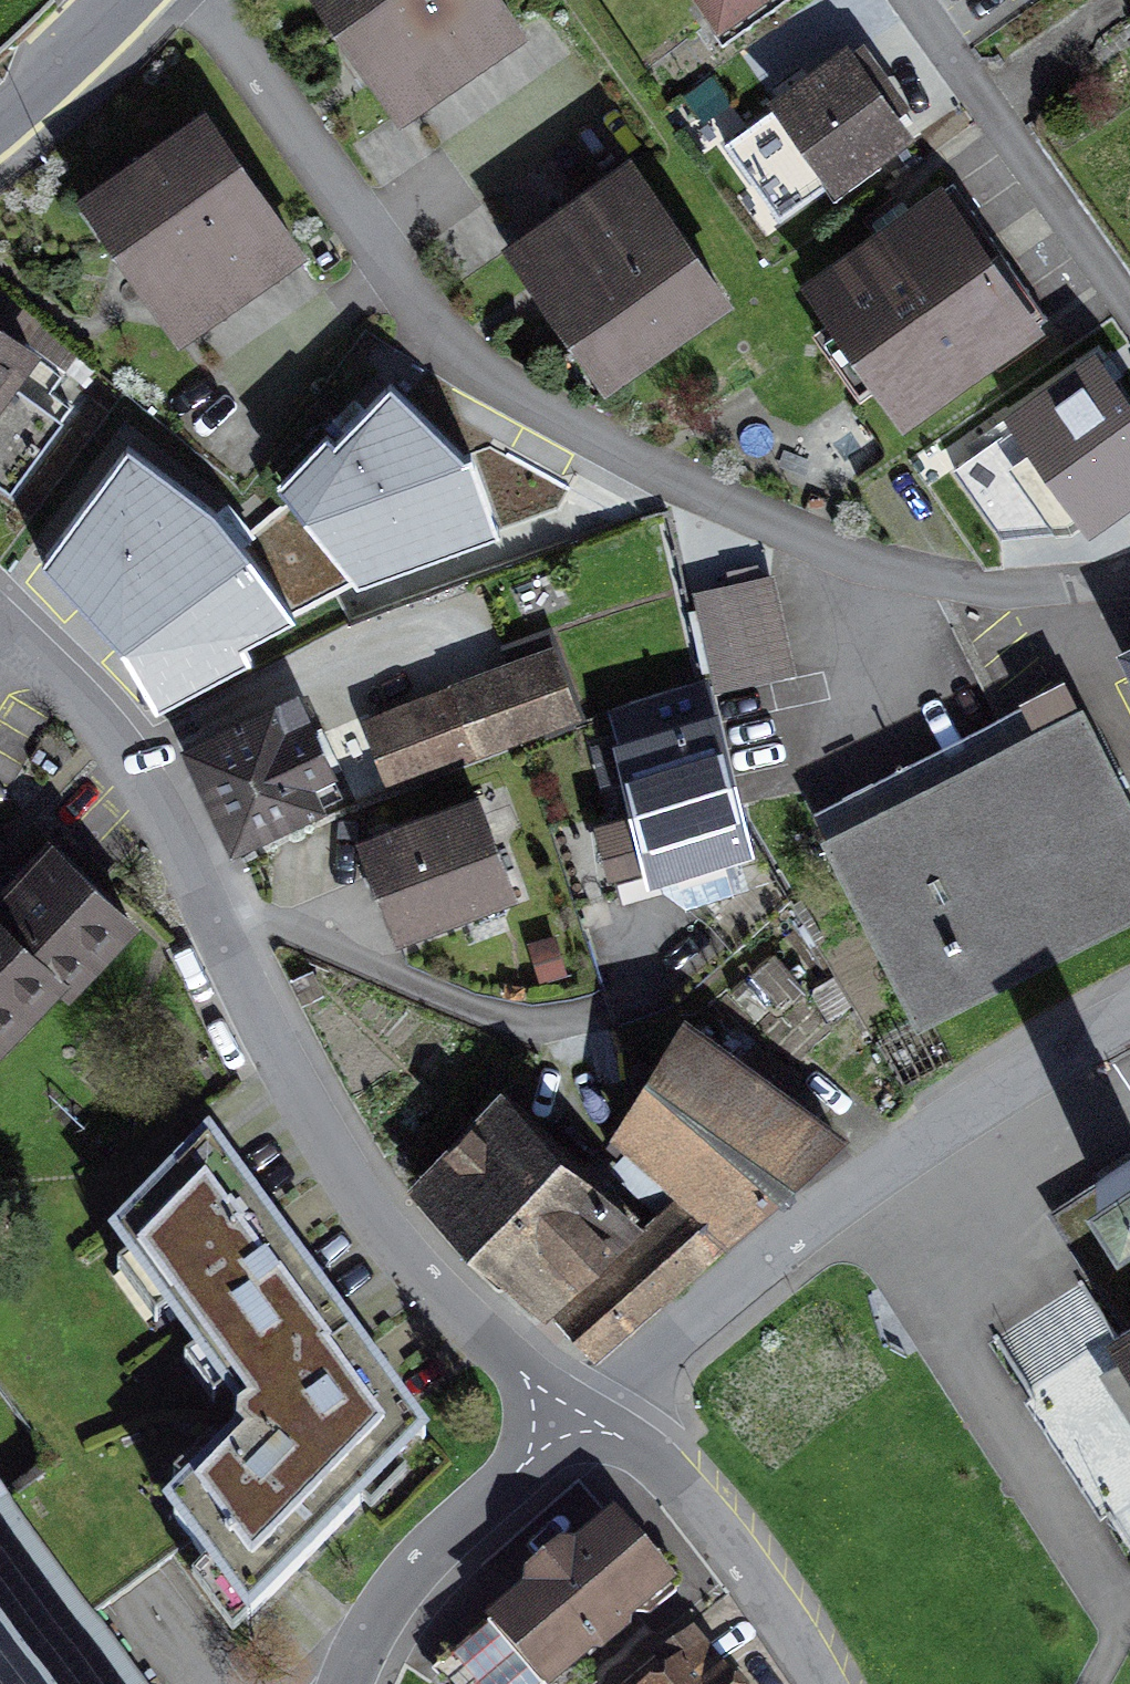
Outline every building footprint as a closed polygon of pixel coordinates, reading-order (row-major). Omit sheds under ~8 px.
[(398,109),(529,27),(511,0),(322,0),(398,109)] [(716,27),(755,0),(697,0),(716,27)] [(848,36),(767,93),(838,187),(918,133),(900,109),(909,102),(864,38),(854,44),(848,36)] [(205,95),(76,187),(179,336),(309,247),(205,95)] [(633,145),(502,236),(605,383),(732,292),(633,145)] [(943,176),(798,274),(902,422),(1046,323),(943,176)] [(11,487),(98,365),(0,285),(0,479),(11,487)] [(1001,405),(1086,527),(1129,496),(1129,389),(1095,340),(1001,405)] [(388,383),(286,489),(358,580),(500,529),(473,450),(467,453),(388,383)] [(129,443),(41,560),(159,707),(258,656),(252,645),(300,621),(214,502),(210,506),(129,443)] [(772,570),(695,589),(717,691),(795,672),(772,570)] [(360,716),(388,787),(584,715),(550,625),(503,644),(508,657),(360,716)] [(1116,641),(1129,669),(1129,634),(1116,641)] [(916,1022),(1129,915),(1129,801),(1066,673),(1020,695),(1025,703),(809,811),(916,1022)] [(617,729),(612,730),(631,808),(594,817),(608,874),(646,867),(648,875),(654,874),(709,921),(735,951),(793,899),(747,826),(706,674),(611,704),(617,729)] [(179,736),(229,846),(327,801),(326,798),(344,789),(335,768),(338,767),(298,680),(179,736)] [(356,830),(396,934),(521,888),(479,783),(356,830)] [(58,984),(70,995),(143,916),(48,827),(0,877),(0,1048),(58,984)] [(684,1010),(611,1129),(674,1190),(727,1240),(847,1130),(684,1010)] [(501,1081),(407,1180),(543,1310),(551,1303),(643,1217),(501,1081)] [(161,1497),(251,1620),(430,1430),(210,1123),(109,1230),(238,1404),(237,1424),(161,1497)] [(643,1217),(551,1303),(597,1357),(727,1240),(674,1190),(643,1217)] [(1108,1324),(1129,1359),(1129,1309),(1108,1324)] [(0,1483),(0,1683),(145,1683),(0,1483)] [(677,1580),(615,1506),(577,1540),(561,1538),(525,1569),(525,1585),(487,1619),(493,1626),(438,1671),(449,1683),(541,1683),(542,1683),(543,1683),(552,1683),(677,1580)] [(694,1628),(645,1665),(656,1675),(646,1683),(739,1683),(694,1628)]
